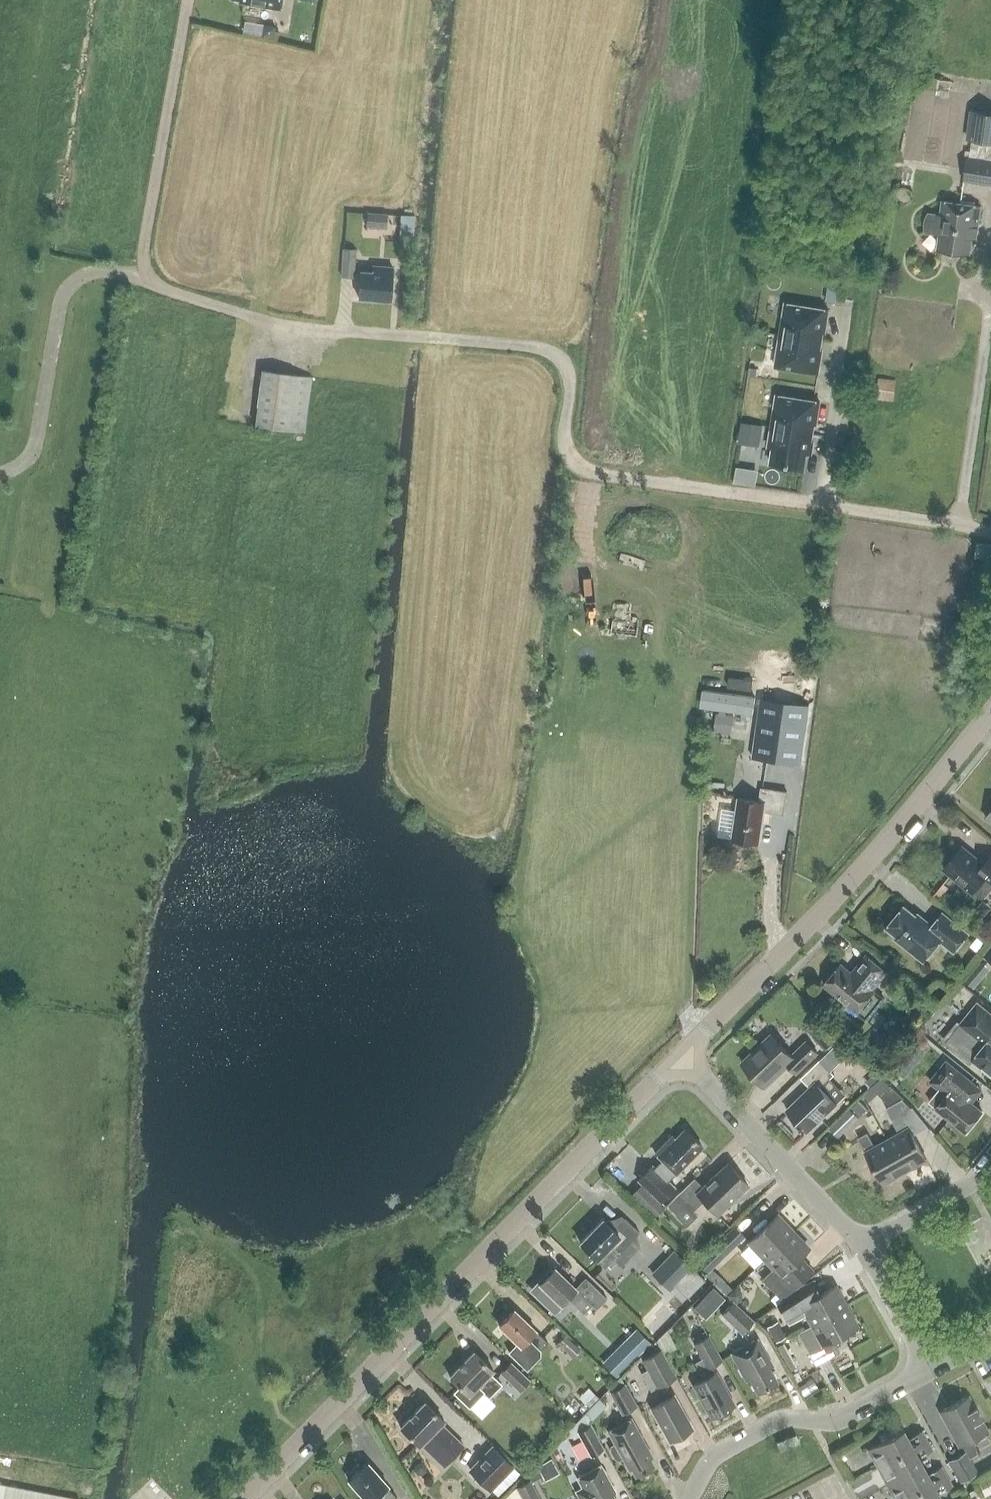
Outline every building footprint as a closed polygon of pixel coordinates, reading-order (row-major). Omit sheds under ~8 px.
[(239,2),(280,9),(282,0),(239,0),(239,2)] [(276,26),(264,24),(262,36),(274,38),(276,26)] [(964,180),(990,185),(990,112),(970,109),(965,139),(972,140),(970,157),(968,157),(964,180)] [(928,213),(926,217),(924,224),(925,232),(940,234),(938,249),(970,254),(973,228),(977,228),(981,206),(943,201),(941,215),(928,213)] [(367,212),(366,227),(377,228),(377,212),(367,212)] [(342,277),(354,277),(356,250),(344,249),(342,277)] [(391,300),(393,267),(373,266),(373,272),(361,271),(359,298),(391,300)] [(825,334),(829,310),(785,303),(780,335),(822,342),(823,333),(825,334)] [(822,342),(780,335),(775,367),(819,374),(822,350),(820,350),(822,342)] [(304,431),(312,377),(262,370),(255,425),(304,431)] [(893,401),(896,379),(878,377),(876,398),(893,401)] [(813,436),(815,425),(816,425),(820,403),(776,396),(771,429),(813,436)] [(741,422),(739,438),(760,441),(763,425),(741,422)] [(807,453),(812,454),(814,442),(812,442),(813,436),(771,429),(768,448),(773,448),(770,463),(805,468),(807,453)] [(978,543),(977,556),(990,557),(990,544),(978,543)] [(616,594),(613,616),(611,634),(638,638),(643,597),(616,594)] [(761,698),(752,759),(801,765),(810,705),(761,698)] [(736,714),(756,718),(757,709),(738,705),(736,714)] [(733,716),(726,715),(727,711),(720,710),(719,714),(716,714),(714,730),(731,733),(733,716)] [(738,798),(732,839),(759,843),(764,811),(784,814),(787,792),(762,788),(760,802),(738,798)] [(984,864),(962,847),(944,869),(973,892),(980,898),(985,897),(990,890),(990,856),(984,864)] [(916,916),(904,906),(887,927),(896,935),(895,938),(923,961),(940,941),(954,952),(969,934),(943,913),(933,925),(918,913),(916,916)] [(857,966),(859,968),(854,974),(841,964),(824,985),(857,1012),(874,991),(873,990),(887,971),(867,954),(857,966)] [(964,980),(975,988),(983,979),(972,970),(964,980)] [(976,1002),(958,1024),(985,1045),(973,1059),(990,1074),(990,1014),(976,1002)] [(813,1037),(827,1051),(839,1039),(826,1025),(813,1037)] [(818,1054),(806,1041),(791,1055),(772,1035),(742,1063),(765,1087),(788,1064),(797,1074),(818,1054)] [(837,1060),(848,1050),(851,1047),(843,1039),(829,1052),(837,1060)] [(860,1063),(848,1050),(837,1060),(834,1063),(847,1076),(860,1063)] [(835,1074),(820,1059),(801,1078),(810,1087),(787,1110),(808,1132),(837,1103),(821,1087),(835,1074)] [(973,1103),(983,1091),(947,1062),(936,1075),(930,1082),(938,1090),(929,1101),(938,1107),(936,1109),(965,1132),(982,1111),(973,1103)] [(878,1094),(879,1092),(873,1086),(864,1095),(870,1102),(878,1094)] [(900,1133),(889,1139),(908,1170),(927,1159),(913,1135),(927,1127),(928,1127),(913,1108),(912,1108),(909,1103),(902,1099),(886,1108),(892,1119),(900,1133)] [(859,1117),(850,1109),(830,1128),(839,1137),(859,1117)] [(676,1174),(702,1147),(685,1129),(675,1139),(672,1136),(655,1153),(676,1174)] [(884,1183),(908,1170),(889,1139),(875,1147),(867,1133),(858,1138),(884,1183)] [(703,1187),(694,1178),(678,1194),(693,1211),(704,1200),(717,1214),(748,1185),(727,1163),(703,1187)] [(638,1180),(661,1202),(675,1188),(652,1166),(638,1180)] [(765,1258),(793,1232),(777,1215),(749,1242),(765,1258)] [(640,1232),(625,1218),(614,1230),(603,1219),(580,1242),(605,1267),(607,1265),(610,1268),(617,1262),(622,1267),(640,1249),(637,1235),(640,1232)] [(735,1226),(715,1246),(698,1262),(708,1272),(745,1236),(735,1226)] [(809,1248),(793,1232),(765,1258),(774,1268),(762,1279),(782,1300),(813,1270),(800,1256),(809,1248)] [(651,1273),(669,1291),(693,1267),(674,1249),(651,1273)] [(607,1298),(590,1282),(580,1292),(576,1289),(577,1289),(555,1268),(553,1270),(550,1267),(529,1290),(553,1313),(568,1298),(580,1309),(584,1313),(592,1305),(597,1309),(607,1298)] [(813,1325),(846,1306),(835,1286),(821,1294),(813,1279),(797,1288),(778,1303),(788,1322),(806,1312),(813,1325)] [(742,1290),(737,1285),(728,1294),(738,1303),(742,1298),(742,1290)] [(725,1298),(713,1287),(705,1296),(717,1307),(725,1298)] [(644,1303),(652,1326),(672,1320),(664,1296),(644,1303)] [(753,1321),(733,1302),(722,1314),(742,1333),(753,1321)] [(840,1352),(833,1339),(857,1326),(846,1306),(813,1325),(823,1344),(809,1352),(816,1365),(840,1352)] [(540,1355),(539,1351),(548,1342),(535,1329),(514,1310),(499,1326),(518,1344),(511,1351),(508,1349),(530,1371),(531,1370),(528,1367),(540,1355)] [(787,1337),(778,1321),(767,1327),(776,1343),(787,1337)] [(572,1356),(580,1347),(566,1334),(558,1342),(572,1356)] [(695,1363),(704,1379),(694,1385),(712,1418),(734,1405),(716,1373),(715,1373),(711,1366),(722,1360),(709,1336),(694,1343),(703,1359),(695,1363)] [(777,1381),(769,1368),(773,1366),(758,1339),(731,1354),(746,1380),(750,1378),(757,1392),(777,1381)] [(628,1343),(605,1365),(616,1377),(639,1354),(628,1343)] [(657,1386),(676,1375),(661,1348),(641,1359),(657,1386)] [(502,1385),(490,1374),(493,1370),(474,1351),(450,1376),(461,1387),(455,1393),(470,1407),(484,1392),(489,1398),(502,1385)] [(511,1363),(501,1373),(520,1391),(530,1381),(511,1363)] [(611,1392),(623,1413),(637,1406),(625,1385),(611,1392)] [(589,1387),(579,1396),(583,1400),(590,1407),(599,1398),(600,1397),(593,1390),(589,1387)] [(692,1428),(674,1396),(652,1408),(670,1441),(692,1428)] [(966,1397),(943,1410),(969,1457),(977,1453),(975,1450),(977,1449),(972,1440),(985,1432),(966,1397)] [(420,1446),(421,1444),(436,1458),(456,1438),(441,1424),(444,1421),(425,1402),(401,1427),(420,1446)] [(630,1470),(632,1468),(636,1475),(654,1466),(650,1459),(652,1457),(631,1419),(609,1431),(616,1444),(611,1446),(611,1450),(615,1458),(619,1460),(623,1458),(630,1470)] [(591,1455),(603,1449),(591,1426),(579,1432),(591,1455)] [(932,1450),(921,1431),(907,1439),(903,1430),(868,1449),(896,1498),(941,1498),(938,1493),(952,1486),(941,1467),(927,1475),(918,1458),(932,1450)] [(495,1450),(472,1474),(490,1491),(513,1467),(495,1450)] [(960,1482),(977,1472),(964,1451),(947,1461),(960,1482)] [(558,1470),(552,1458),(541,1464),(537,1466),(544,1481),(560,1473),(558,1470)] [(397,1497),(388,1486),(368,1463),(349,1480),(365,1498),(395,1498),(397,1497)] [(612,1494),(615,1492),(601,1465),(578,1478),(583,1488),(576,1491),(580,1498),(615,1498),(612,1494)] [(530,1479),(517,1486),(524,1498),(541,1498),(530,1479)] [(0,1484),(0,1498),(73,1498),(0,1484)]
